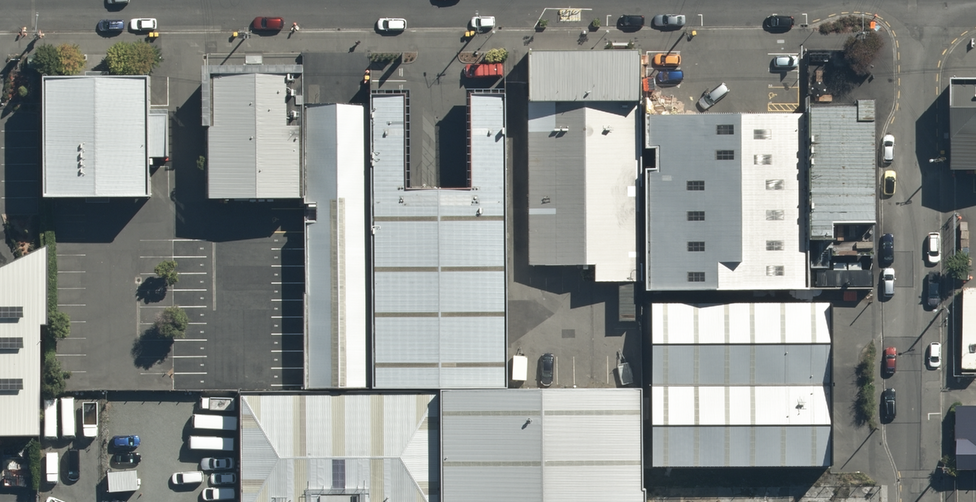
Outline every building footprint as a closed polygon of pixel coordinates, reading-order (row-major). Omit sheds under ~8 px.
[(639,52),(530,52),(531,264),(595,263),(640,264),(639,52)] [(302,76),(211,76),(211,157),(211,197),(303,197),(302,106),(302,76)] [(150,78),(44,80),(44,111),(44,187),(151,186),(152,158),(169,158),(169,109),(150,109),(150,78)] [(954,79),(954,171),(975,171),(975,79),(954,79)] [(376,99),(377,388),(440,388),(507,388),(508,264),(509,100),(472,100),(472,187),(412,188),(412,99),(376,99)] [(873,104),(809,105),(810,240),(874,239),(873,104)] [(367,106),(302,106),(305,389),(369,389),(367,106)] [(803,113),(648,114),(649,289),(803,289),(803,113)] [(34,424),(39,393),(40,249),(0,267),(0,424),(34,424)] [(830,303),(650,304),(651,469),(831,468),(830,303)] [(440,388),(442,501),(644,501),(643,386),(507,388),(440,388)] [(440,388),(369,389),(305,389),(239,390),(241,501),(442,501),(440,388)] [(958,406),(958,470),(975,470),(975,406),(958,406)]
